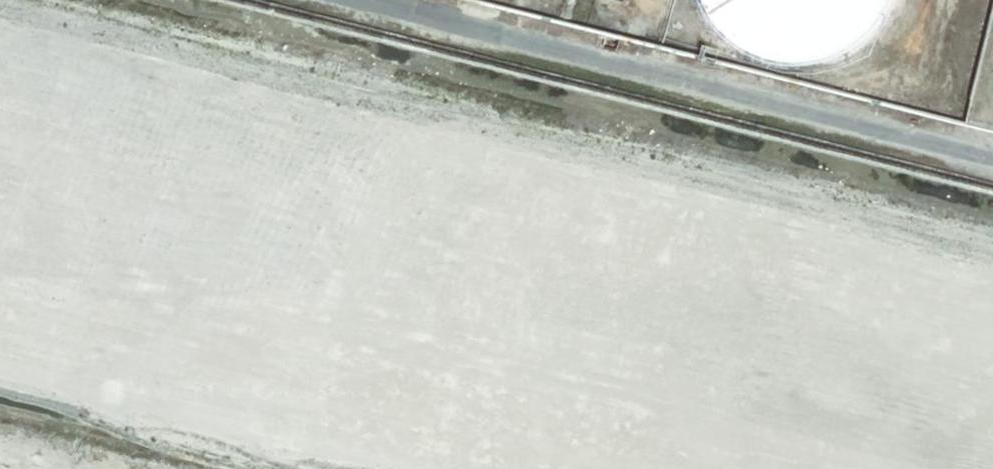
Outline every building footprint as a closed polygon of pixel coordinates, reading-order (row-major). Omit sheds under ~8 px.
[(721,20),(733,35),(749,49),(776,62),(792,66),(813,66),(832,63),(852,56),(867,46),(882,32),(893,16),(899,0),(713,0),(721,20)]
